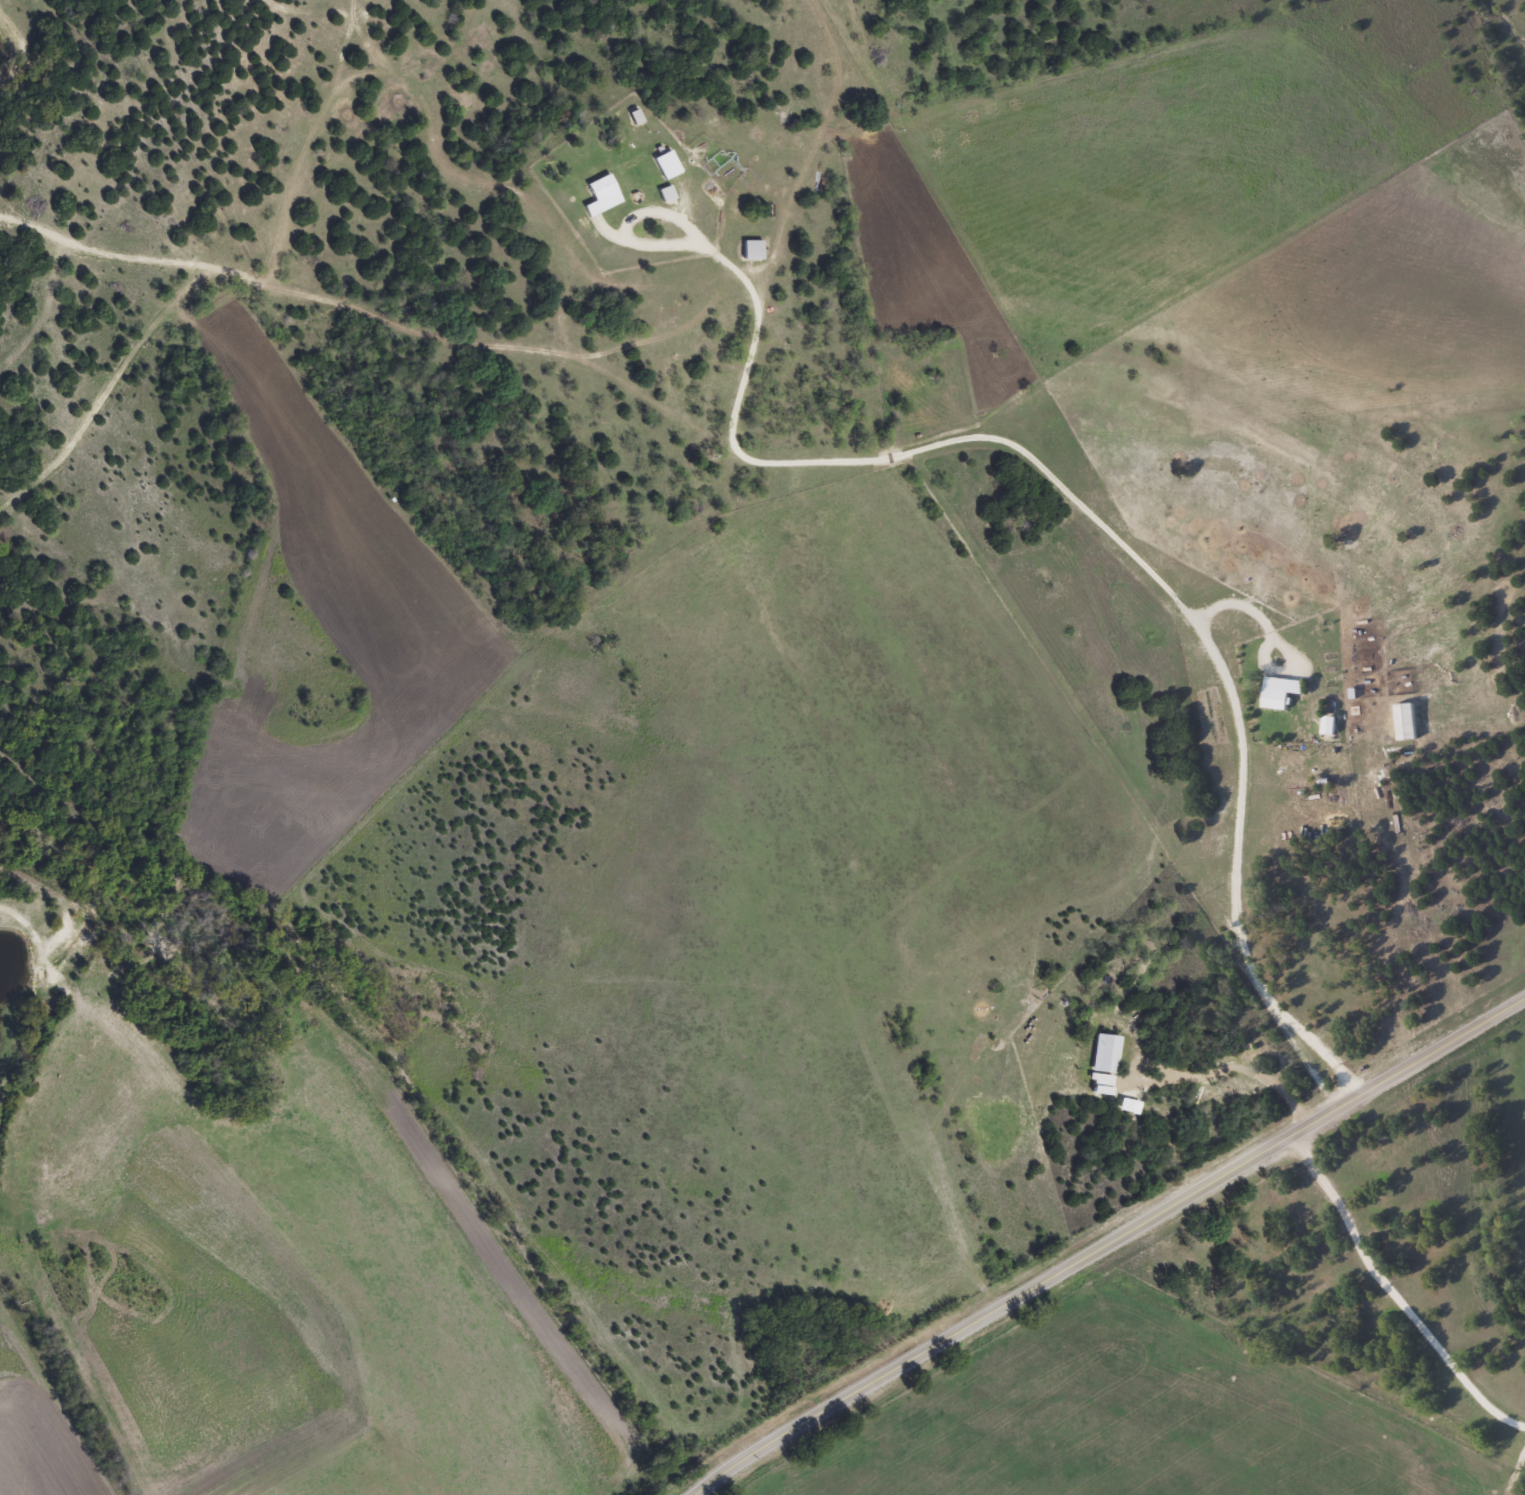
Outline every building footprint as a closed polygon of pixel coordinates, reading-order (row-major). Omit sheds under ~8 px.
[(667,179),(684,170),(673,149),(655,158),(667,179)] [(625,199),(611,173),(589,184),(597,200),(586,205),(592,216),(625,199)] [(746,258),(765,258),(765,239),(746,239),(746,258)] [(1282,707),(1284,689),(1299,691),(1300,678),(1260,674),(1257,705),(1282,707)] [(1317,732),(1330,732),(1330,714),(1317,714),(1317,732)]
